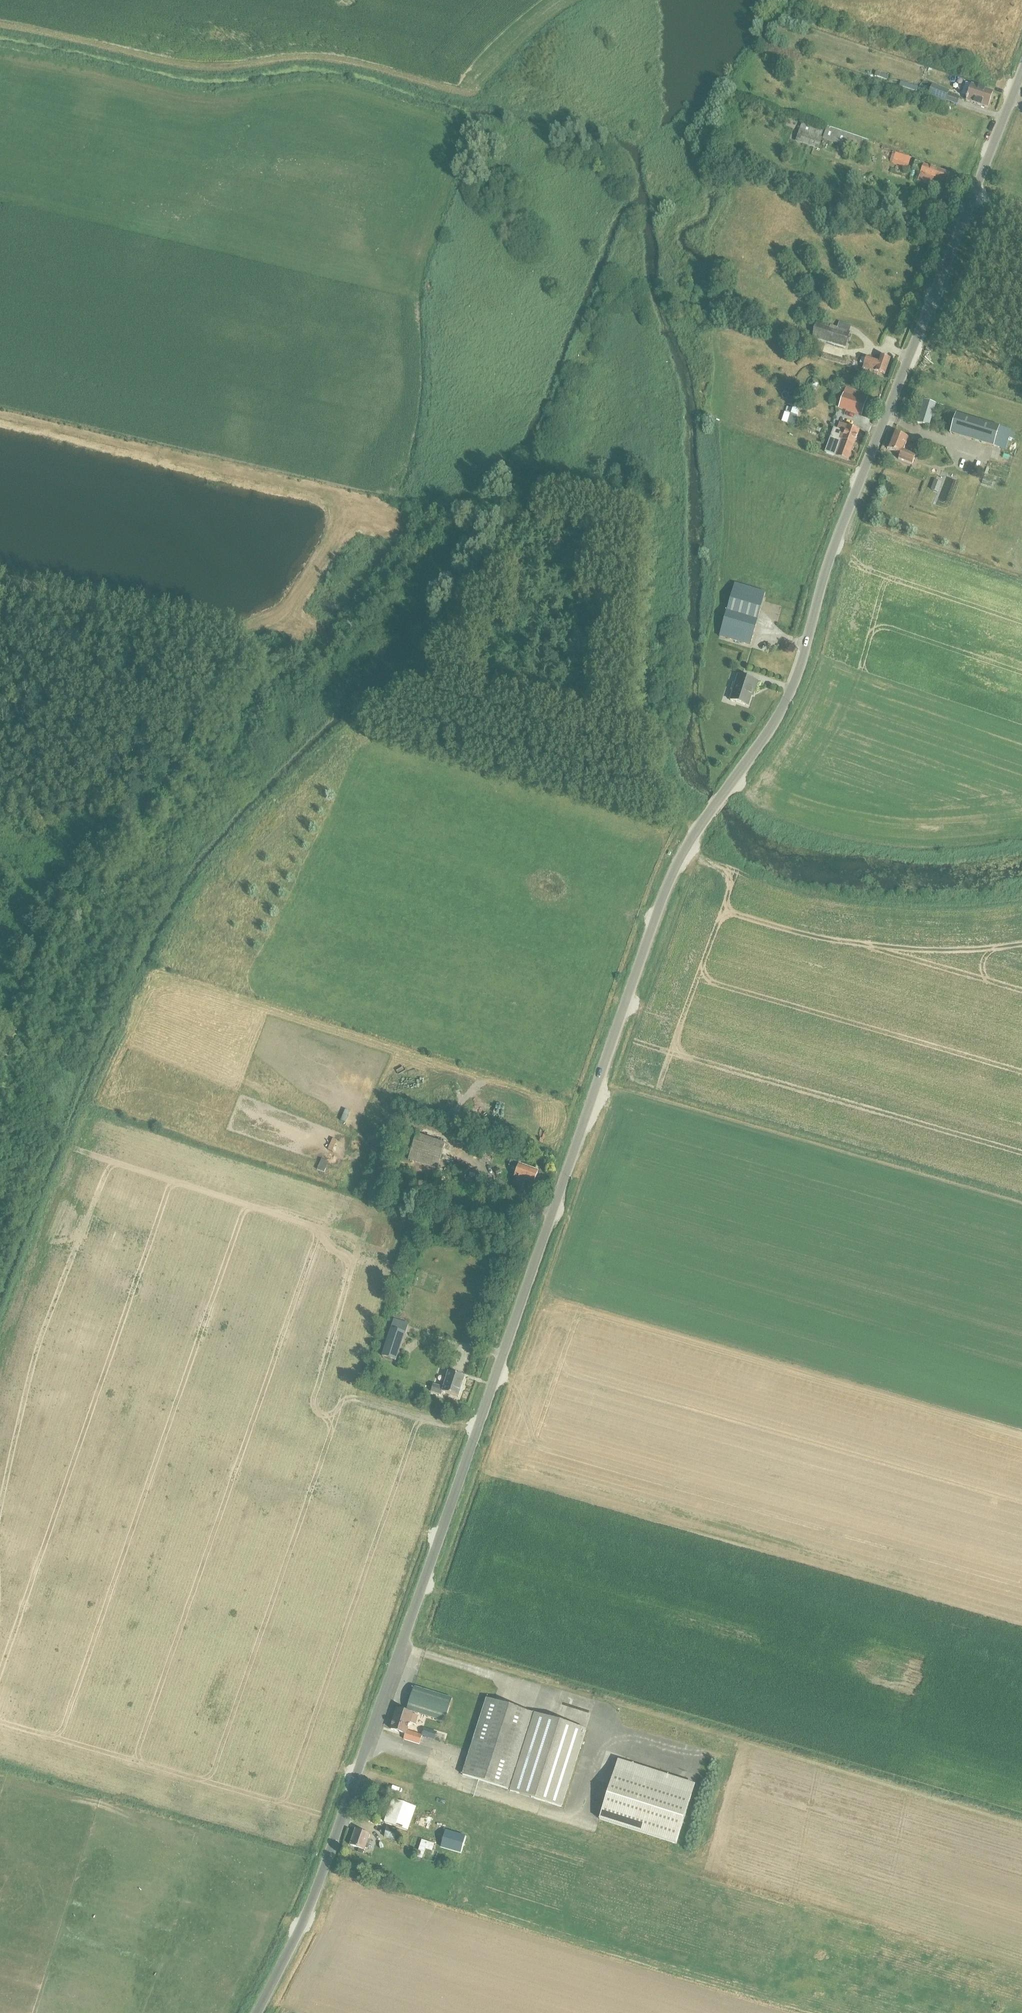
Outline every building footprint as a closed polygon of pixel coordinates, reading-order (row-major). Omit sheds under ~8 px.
[(888,76),(876,72),(875,76),(887,80),(888,76)] [(901,88),(914,89),(915,82),(902,81),(901,88)] [(972,85),(966,83),(962,94),(968,96),(968,97),(967,97),(966,99),(967,99),(966,101),(988,108),(993,92),(990,91),(991,88),(983,86),(982,88),(972,85)] [(933,86),(929,97),(945,102),(949,91),(933,86)] [(796,141),(819,149),(825,130),(802,122),(796,141)] [(827,127),(823,140),(864,154),(868,141),(827,127)] [(895,164),(910,169),(914,156),(898,152),(895,164)] [(923,165),(917,181),(932,186),(934,178),(952,184),(955,176),(923,165)] [(838,321),(836,327),(818,321),(813,337),(845,348),(850,332),(848,331),(850,325),(838,321)] [(861,364),(864,365),(863,370),(877,375),(879,372),(885,374),(890,359),(880,355),(877,362),(867,358),(866,359),(863,358),(861,364)] [(862,415),(866,401),(844,393),(839,407),(862,415)] [(917,423),(929,426),(935,403),(924,400),(917,423)] [(787,423),(795,425),(799,409),(792,407),(787,423)] [(950,433),(993,446),(999,427),(956,414),(950,433)] [(835,429),(826,453),(834,456),(848,461),(854,444),(854,445),(859,430),(840,423),(838,430),(835,429)] [(900,458),(913,463),(916,455),(904,450),(908,438),(894,433),(888,449),(901,454),(900,458)] [(998,474),(998,462),(989,462),(989,474),(998,474)] [(946,506),(956,477),(948,474),(938,503),(946,506)] [(939,488),(942,479),(937,477),(934,486),(939,488)] [(736,583),(728,611),(720,636),(750,645),(767,593),(736,583)] [(729,699),(747,705),(752,689),(754,690),(757,681),(738,674),(729,699)] [(369,1103),(360,1102),(359,1112),(368,1113),(369,1103)] [(408,1159),(437,1168),(445,1143),(417,1134),(408,1159)] [(318,1167),(326,1171),(331,1160),(324,1156),(318,1167)] [(515,1176),(534,1183),(538,1171),(519,1164),(520,1162),(511,1158),(509,1165),(518,1169),(515,1176)] [(455,1166),(452,1176),(463,1179),(467,1169),(455,1166)] [(405,1333),(408,1324),(393,1319),(390,1328),(391,1329),(382,1356),(395,1360),(404,1333),(405,1333)] [(442,1392),(458,1397),(464,1376),(448,1371),(443,1387),(433,1384),(432,1388),(429,1387),(428,1391),(441,1395),(442,1392)] [(408,1706),(407,1709),(445,1721),(446,1718),(452,1699),(414,1688),(408,1706)] [(532,1712),(486,1698),(480,1717),(462,1774),(508,1789),(532,1712)] [(418,1716),(397,1709),(391,1729),(406,1734),(404,1739),(420,1744),(422,1735),(412,1732),(407,1730),(409,1722),(416,1724),(418,1716)] [(508,1789),(508,1790),(560,1806),(584,1728),(532,1712),(508,1789)] [(424,1727),(422,1735),(434,1739),(437,1732),(424,1727)] [(615,1771),(600,1819),(676,1844),(692,1796),(615,1771)] [(404,1810),(393,1807),(384,1838),(395,1841),(404,1810)] [(367,1843),(370,1835),(356,1830),(351,1845),(359,1848),(358,1852),(364,1854),(366,1848),(367,1849),(369,1843),(367,1843)] [(446,1831),(441,1847),(461,1853),(466,1837),(446,1831)] [(433,1858),(435,1840),(423,1838),(420,1856),(433,1858)]
